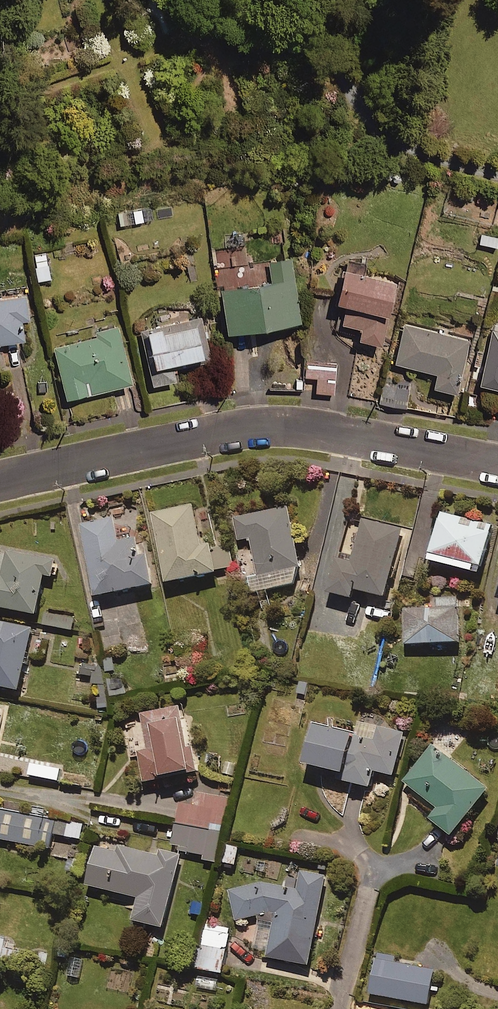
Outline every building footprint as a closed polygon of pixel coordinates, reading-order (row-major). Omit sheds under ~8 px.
[(145,224),(143,211),(119,214),(120,227),(145,224)] [(51,281),(47,254),(35,256),(39,282),(51,281)] [(274,286),(222,292),(227,334),(303,327),(296,264),(272,267),(274,286)] [(399,286),(347,274),(339,307),(346,308),(341,326),(365,332),(363,343),(384,348),(399,286)] [(27,298),(0,300),(0,346),(24,343),(22,323),(30,322),(27,298)] [(211,360),(203,320),(144,332),(155,387),(177,383),(174,367),(211,360)] [(470,342),(407,327),(398,366),(440,376),(437,391),(458,396),(470,342)] [(132,387),(118,329),(98,334),(99,339),(56,350),(69,402),(132,387)] [(494,330),(484,389),(497,392),(497,331),(494,330)] [(337,369),(307,367),(306,378),(319,379),(318,394),(335,396),(337,369)] [(410,390),(388,387),(385,409),(407,412),(410,390)] [(205,554),(195,510),(156,518),(171,590),(235,576),(229,549),(205,554)] [(300,562),(289,511),(237,523),(242,545),(254,542),(262,577),(251,580),(255,599),(303,588),(297,562),(300,562)] [(119,537),(138,533),(134,514),(115,518),(116,524),(83,530),(97,603),(156,592),(150,563),(140,565),(136,544),(120,547),(119,537)] [(496,530),(444,518),(432,568),(484,581),(496,530)] [(406,529),(366,520),(356,568),(340,564),(333,600),(356,605),(358,597),(389,603),(406,529)] [(0,555),(0,613),(40,621),(47,581),(55,582),(58,565),(0,555)] [(460,601),(437,602),(437,612),(407,614),(409,651),(462,648),(460,601)] [(76,618),(46,614),(44,628),(74,632),(76,618)] [(0,626),(0,692),(22,697),(36,634),(0,626)] [(148,789),(201,782),(197,749),(190,750),(185,712),(128,719),(132,755),(144,754),(148,789)] [(408,740),(382,733),(377,750),(318,734),(308,773),(353,785),(352,789),(373,794),(378,778),(397,783),(408,740)] [(493,797),(434,752),(407,788),(443,815),(434,826),(457,844),(493,797)] [(89,777),(56,774),(54,786),(88,789),(89,777)] [(223,838),(231,800),(204,794),(201,809),(182,805),(177,828),(223,838)] [(53,854),(56,839),(82,845),(84,831),(0,814),(0,843),(53,854)] [(223,838),(177,828),(172,852),(207,859),(206,863),(217,865),(223,838)] [(242,851),(229,848),(225,867),(237,870),(242,851)] [(121,855),(100,850),(90,892),(143,904),(137,928),(167,935),(184,861),(155,854),(154,859),(122,852),(121,855)] [(284,873),(282,890),(264,885),(232,897),(242,925),(259,919),(276,924),(269,965),(314,972),(330,881),(284,873)] [(231,931),(208,928),(202,975),(225,978),(231,931)] [(380,959),(371,1000),(418,1008),(432,1008),(439,975),(395,966),(396,962),(380,959)]
